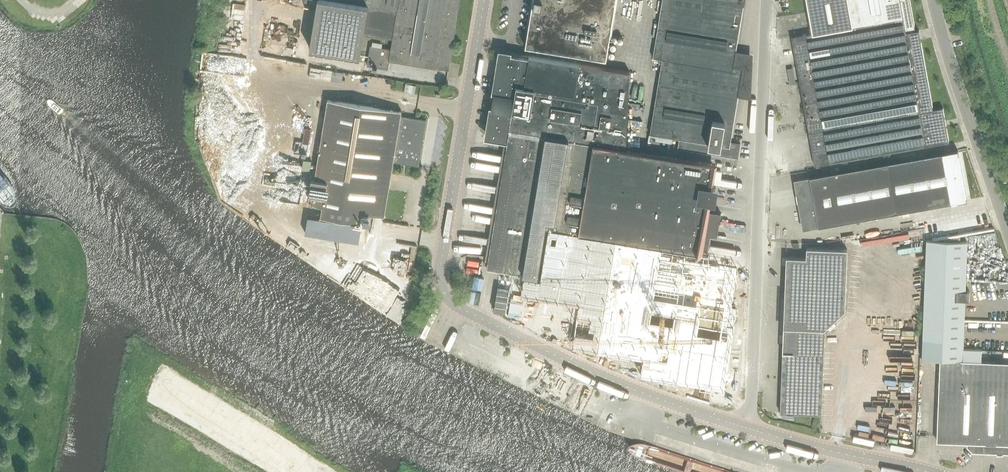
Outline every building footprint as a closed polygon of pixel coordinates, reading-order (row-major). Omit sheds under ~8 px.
[(25,1),(34,2),(34,1),(38,2),(38,3),(47,4),(51,1),(57,9),(68,0),(24,0),(25,1)] [(310,48),(360,56),(363,34),(392,39),(391,48),(370,45),(367,65),(373,66),(373,68),(377,68),(377,67),(388,68),(389,60),(439,68),(449,70),(449,69),(447,69),(448,63),(450,64),(450,63),(456,26),(460,0),(317,0),(310,48)] [(610,36),(612,26),(616,0),(533,0),(525,46),(606,58),(610,36)] [(659,26),(658,26),(656,38),(657,38),(653,57),(663,59),(650,133),(680,138),(678,148),(679,148),(737,158),(738,158),(740,143),(735,142),(731,142),(730,142),(738,96),(738,94),(740,86),(740,85),(743,67),(734,65),(734,60),(735,54),(736,50),(743,6),(744,6),(745,0),(663,0),(659,26)] [(830,167),(926,149),(925,146),(949,142),(943,107),(933,109),(920,39),(919,30),(915,31),(910,0),(807,0),(813,33),(791,37),(814,165),(829,163),(830,167)] [(504,163),(494,229),(488,267),(487,267),(487,268),(509,272),(530,275),(535,243),(542,244),(547,213),(556,158),(557,151),(559,137),(626,148),(630,72),(547,58),(529,55),(528,57),(511,54),(512,51),(498,49),(491,93),(493,94),(493,99),(491,107),(489,106),(484,138),(508,142),(504,162),(503,162),(503,163),(504,163)] [(342,83),(344,73),(311,68),(309,77),(342,83)] [(416,86),(405,84),(404,92),(415,94),(416,86)] [(431,102),(450,104),(451,97),(432,95),(431,102)] [(426,120),(415,118),(401,116),(402,111),(328,99),(315,178),(312,178),(309,194),(312,194),(311,204),(322,206),(321,216),(361,222),(363,212),(385,216),(394,162),(419,166),(422,147),(422,148),(424,139),(423,138),(426,120)] [(565,160),(554,229),(554,232),(556,232),(555,234),(582,239),(582,240),(707,261),(709,254),(707,254),(710,235),(717,236),(721,213),(704,210),(706,198),(714,200),(715,194),(716,187),(708,186),(712,163),(569,140),(567,152),(557,151),(556,158),(565,160)] [(831,172),(809,176),(793,179),(802,229),(818,226),(967,200),(958,150),(927,155),(926,149),(830,167),(831,172)] [(470,169),(468,195),(483,197),(483,192),(472,191),(473,183),(478,184),(479,180),(472,179),(473,175),(483,176),(482,187),(486,187),(487,177),(498,178),(499,172),(470,169)] [(359,242),(362,225),(308,216),(305,233),(359,242)] [(524,277),(521,294),(576,304),(569,346),(643,358),(641,376),(724,390),(738,309),(732,308),(739,268),(707,263),(707,261),(582,240),(553,235),(553,238),(548,237),(541,280),(524,277)] [(922,359),(940,359),(981,361),(981,349),(963,348),(965,300),(969,300),(969,291),(965,290),(967,241),(926,240),(922,359)] [(384,251),(384,260),(410,261),(411,254),(415,254),(415,243),(383,242),(383,251),(384,251)] [(806,257),(786,257),(784,305),(783,327),(780,412),(821,414),(823,375),(824,353),(825,328),(845,310),(847,249),(806,247),(806,257)] [(496,278),(496,284),(495,284),(495,295),(498,295),(498,289),(505,289),(505,278),(496,278)] [(1007,453),(1007,362),(981,361),(940,359),(937,441),(968,442),(967,446),(972,452),(997,452),(997,454),(1002,454),(1002,453),(1007,453)] [(697,427),(666,420),(665,427),(695,434),(697,427)]
